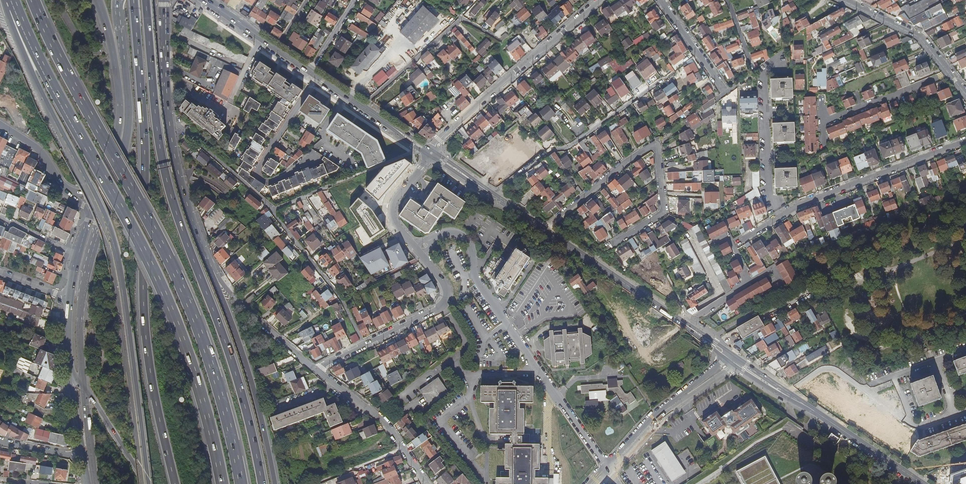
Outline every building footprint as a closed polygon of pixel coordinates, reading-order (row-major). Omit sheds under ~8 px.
[(296,0),(284,0),(283,2),(291,7),(289,11),(294,15),(297,11),(296,10),(298,6),(294,4),(296,0)] [(482,0),(471,13),(475,16),(486,3),(482,0)] [(512,2),(515,6),(518,10),(524,6),(523,5),(525,3),(523,0),(515,0),(514,0),(512,2)] [(636,3),(634,0),(623,0),(620,2),(626,11),(628,14),(633,11),(630,7),(636,3)] [(722,13),(717,0),(716,0),(714,1),(708,4),(714,17),(722,13)] [(769,3),(767,0),(755,0),(759,8),(769,3)] [(889,0),(883,0),(877,3),(882,9),(891,4),(889,0)] [(900,9),(904,13),(909,20),(940,4),(938,0),(923,0),(907,8),(905,6),(900,9)] [(320,1),(314,10),(321,14),(327,5),(320,1)] [(569,1),(566,3),(560,7),(566,15),(573,10),(571,7),(572,6),(569,1)] [(617,17),(626,11),(620,2),(611,8),(615,15),(617,17)] [(782,20),(787,18),(785,13),(784,13),(783,12),(791,9),(793,13),(797,11),(792,2),(787,5),(784,7),(783,8),(781,9),(782,20)] [(530,8),(534,14),(539,21),(542,19),(546,21),(550,18),(548,16),(542,8),(538,3),(535,5),(536,8),(533,10),(531,7),(530,8)] [(369,17),(374,9),(367,4),(362,12),(369,17)] [(694,13),(688,4),(681,9),(688,20),(695,15),(694,13)] [(944,12),(940,4),(909,20),(913,26),(914,26),(919,23),(923,30),(935,25),(931,15),(941,10),(942,13),(944,12)] [(435,20),(427,30),(429,31),(440,19),(424,5),(421,8),(435,20)] [(255,6),(247,18),(254,22),(256,19),(262,9),(261,8),(260,10),(255,6)] [(548,16),(550,18),(555,24),(565,15),(559,6),(548,16)] [(610,23),(618,18),(617,17),(615,15),(611,8),(609,6),(606,8),(604,7),(601,9),(602,10),(602,11),(610,23)] [(525,7),(517,15),(523,22),(531,15),(525,7)] [(415,44),(427,30),(435,20),(421,8),(401,31),(415,44)] [(842,8),(826,17),(828,21),(831,19),(832,21),(845,13),(842,8)] [(262,9),(256,19),(263,24),(265,20),(268,15),(262,11),(263,10),(262,9)] [(306,20),(307,20),(316,26),(322,15),(321,14),(314,10),(313,9),(306,20)] [(775,17),(772,9),(771,9),(770,10),(769,10),(768,11),(768,12),(767,12),(766,13),(765,14),(765,15),(765,16),(765,17),(765,18),(764,18),(764,21),(761,22),(762,24),(763,26),(764,27),(767,30),(772,26),(773,27),(777,23),(776,22),(777,22),(778,20),(778,19),(778,18),(778,17),(775,17)] [(271,10),(268,15),(265,20),(270,23),(270,22),(275,25),(276,23),(280,17),(281,16),(271,10)] [(280,17),(289,22),(294,15),(289,11),(284,10),(284,11),(281,16),(280,17)] [(651,24),(659,18),(654,10),(645,16),(651,24)] [(935,25),(948,19),(944,12),(942,13),(941,10),(931,15),(935,25)] [(486,21),(492,26),(500,16),(495,11),(490,16),(487,21),(486,21)] [(333,23),(337,17),(329,12),(325,17),(325,18),(333,23)] [(374,23),(359,12),(356,16),(374,28),(377,24),(374,23)] [(385,15),(382,13),(374,23),(377,24),(385,15)] [(909,20),(904,13),(898,16),(903,20),(903,21),(913,26),(909,20)] [(517,15),(516,14),(514,16),(521,24),(523,22),(517,15)] [(197,21),(190,16),(187,20),(178,15),(174,24),(191,31),(197,21)] [(835,47),(854,38),(850,30),(863,24),(858,16),(844,24),(850,35),(833,42),(835,47)] [(959,16),(950,21),(942,26),(943,29),(941,30),(943,32),(948,30),(953,28),(952,24),(955,22),(958,27),(963,24),(959,16)] [(810,26),(806,28),(806,42),(812,39),(809,35),(809,33),(815,29),(822,26),(821,25),(824,23),(827,30),(832,28),(831,26),(828,21),(826,17),(810,26)] [(661,20),(659,18),(651,24),(656,32),(665,26),(661,20)] [(795,24),(799,32),(806,28),(810,26),(805,18),(795,24)] [(602,37),(612,30),(607,21),(605,19),(594,26),(602,37)] [(734,25),(732,19),(714,25),(716,31),(718,31),(719,33),(724,31),(724,30),(731,28),(730,27),(734,25)] [(495,27),(498,30),(507,23),(504,20),(495,27)] [(275,25),(270,33),(279,39),(283,32),(279,29),(281,26),(276,23),(275,25)] [(369,34),(352,23),(349,27),(361,35),(360,38),(357,36),(352,43),(354,44),(358,47),(369,34)] [(698,27),(700,32),(699,33),(700,35),(702,34),(705,38),(708,36),(712,33),(709,27),(708,25),(705,27),(704,24),(698,27)] [(547,33),(542,26),(539,28),(541,31),(541,32),(538,34),(541,38),(547,33)] [(460,40),(464,36),(456,27),(452,31),(460,40)] [(752,29),(744,32),(745,35),(748,34),(752,46),(760,43),(758,36),(759,35),(761,34),(759,27),(755,28),(756,30),(753,31),(752,29)] [(819,38),(824,46),(826,51),(831,49),(826,40),(840,32),(837,27),(819,38)] [(217,51),(244,64),(248,58),(183,28),(182,29),(180,34),(188,38),(200,44),(205,46),(217,51)] [(319,28),(303,52),(311,57),(324,37),(318,33),(320,29),(319,28)] [(300,36),(295,32),(290,39),(295,43),(294,45),(302,50),(307,42),(308,42),(310,39),(301,34),(300,36)] [(589,32),(581,38),(581,39),(587,47),(595,41),(589,32)] [(535,37),(536,36),(534,35),(533,34),(528,38),(530,39),(527,42),(531,47),(538,40),(535,37)] [(512,41),(514,44),(521,38),(519,35),(512,41)] [(682,55),(687,51),(680,40),(676,35),(670,39),(672,42),(675,41),(677,45),(682,55)] [(898,43),(895,35),(885,39),(889,47),(898,43)] [(947,35),(937,40),(942,49),(951,45),(949,40),(950,39),(949,38),(948,38),(947,35)] [(714,44),(711,41),(708,36),(705,38),(702,39),(709,49),(711,52),(712,51),(715,49),(717,47),(718,46),(717,43),(714,44)] [(861,50),(862,49),(871,45),(867,36),(857,40),(861,50)] [(342,37),(336,47),(344,53),(348,46),(347,45),(349,41),(342,37)] [(472,52),(475,49),(464,37),(461,40),(472,52)] [(643,37),(634,42),(637,46),(646,41),(643,37)] [(507,49),(508,50),(522,38),(521,38),(514,44),(507,49)] [(522,38),(508,50),(516,61),(525,54),(519,47),(518,45),(520,44),(521,45),(523,47),(526,43),(522,38)] [(632,44),(629,38),(622,43),(626,49),(634,44),(633,43),(632,44)] [(577,54),(587,47),(581,39),(574,44),(574,43),(570,45),(572,47),(573,48),(577,54)] [(481,54),(492,45),(489,40),(477,50),(481,54)] [(453,60),(462,53),(454,43),(450,46),(448,48),(447,46),(443,49),(444,50),(451,58),(453,60)] [(729,43),(722,45),(729,60),(732,59),(729,52),(739,49),(736,44),(730,46),(729,43)] [(655,44),(643,52),(648,59),(648,60),(660,51),(655,44)] [(356,70),(359,73),(366,66),(378,52),(380,50),(377,48),(376,50),(370,45),(353,64),(358,69),(357,70),(356,70)] [(684,58),(682,55),(677,45),(675,46),(673,47),(676,53),(669,58),(674,65),(684,58)] [(722,45),(718,46),(717,47),(719,50),(720,54),(725,62),(726,61),(729,60),(722,45)] [(803,46),(793,46),(794,60),(798,60),(798,55),(800,55),(803,55),(803,46)] [(813,54),(814,57),(821,54),(826,51),(824,46),(815,51),(816,53),(813,54)] [(224,70),(238,77),(241,71),(190,47),(190,48),(187,53),(196,57),(208,63),(212,65),(224,70)] [(565,52),(561,55),(568,64),(579,56),(577,54),(573,48),(566,53),(565,52)] [(766,61),(770,59),(766,49),(762,51),(752,55),(754,59),(764,55),(766,61)] [(859,51),(858,51),(863,61),(867,59),(862,49),(861,50),(859,51)] [(955,54),(958,60),(965,56),(965,54),(965,49),(955,54)] [(451,58),(444,50),(437,55),(441,59),(441,60),(442,61),(443,61),(444,64),(451,58)] [(720,54),(719,50),(716,51),(710,56),(716,64),(720,61),(719,60),(721,58),(718,55),(720,54)] [(824,60),(826,66),(828,65),(834,62),(833,60),(831,57),(834,56),(832,51),(831,52),(830,50),(825,53),(825,54),(822,56),(824,60)] [(428,51),(421,57),(426,63),(428,61),(430,62),(434,59),(432,57),(433,56),(428,51)] [(342,61),(345,64),(348,60),(336,52),(330,61),(339,66),(342,61)] [(378,52),(366,66),(368,68),(380,55),(380,54),(378,52)] [(883,52),(870,58),(873,67),(887,61),(883,52)] [(11,58),(6,55),(3,62),(1,61),(0,64),(0,82),(11,58)] [(559,70),(562,73),(570,66),(568,64),(561,55),(557,58),(558,59),(554,63),(559,70)] [(744,64),(741,55),(734,58),(735,61),(732,62),(734,67),(744,64)] [(598,64),(601,68),(609,63),(612,61),(609,56),(598,63),(598,64)] [(194,64),(190,73),(199,78),(200,74),(204,76),(206,73),(202,71),(203,68),(204,69),(204,68),(205,69),(208,63),(196,57),(193,63),(194,64)] [(609,63),(614,70),(621,65),(616,58),(612,61),(609,63)] [(957,62),(959,65),(960,64),(962,69),(965,68),(965,58),(957,62)] [(642,76),(647,83),(651,80),(650,78),(657,72),(648,60),(648,59),(644,62),(638,66),(636,68),(642,76)] [(621,65),(623,68),(633,63),(630,60),(621,65)] [(693,74),(698,72),(692,60),(687,63),(688,64),(689,66),(691,71),(693,74)] [(897,75),(905,72),(908,70),(903,60),(892,64),(897,75)] [(488,67),(492,72),(495,75),(498,73),(500,71),(500,72),(503,69),(496,61),(488,67)] [(729,78),(734,76),(729,67),(726,61),(725,62),(716,68),(718,71),(723,67),(729,78)] [(828,65),(830,69),(840,64),(838,61),(828,65)] [(260,64),(259,65),(255,62),(250,74),(255,78),(254,80),(267,88),(269,86),(278,93),(277,95),(283,99),(280,103),(277,101),(271,111),(281,118),(282,116),(284,117),(286,114),(284,113),(286,111),(287,112),(289,109),(287,108),(290,104),(292,105),(295,101),(296,102),(303,92),(293,85),(292,87),(287,84),(288,82),(277,74),(275,76),(272,74),(273,72),(260,64)] [(549,79),(559,70),(554,63),(553,62),(552,62),(542,71),(549,79)] [(930,73),(926,63),(916,67),(920,77),(930,73)] [(621,65),(614,70),(617,74),(620,72),(619,71),(623,68),(621,65)] [(861,65),(855,67),(858,73),(864,71),(861,65)] [(484,69),(480,73),(482,75),(487,81),(489,83),(493,80),(489,75),(492,72),(488,67),(488,66),(484,69)] [(693,74),(691,71),(689,66),(684,69),(686,73),(689,72),(690,75),(688,76),(686,77),(689,82),(691,81),(696,79),(693,74)] [(425,67),(421,71),(426,76),(430,72),(425,67)] [(421,71),(419,69),(409,78),(416,86),(426,77),(426,76),(421,71)] [(224,70),(213,94),(227,102),(238,77),(224,70)] [(536,84),(544,78),(538,71),(531,78),(536,84)] [(702,81),(697,73),(698,72),(693,74),(696,79),(697,81),(698,83),(702,81)] [(902,88),(910,85),(905,72),(897,75),(902,88)] [(640,82),(633,73),(626,78),(634,89),(637,87),(636,85),(640,82)] [(379,86),(388,77),(385,74),(376,83),(379,86)] [(465,89),(473,82),(466,74),(459,81),(465,89)] [(804,74),(795,74),(795,88),(799,88),(799,83),(801,83),(804,83),(804,74)] [(487,81),(482,75),(473,82),(479,89),(483,86),(482,85),(484,83),(487,81)] [(629,91),(620,78),(612,84),(621,98),(629,91)] [(464,97),(469,93),(465,89),(459,81),(457,79),(452,83),(459,92),(457,94),(458,96),(458,95),(461,94),(464,97)] [(771,99),(793,98),(792,79),(770,80),(771,99)] [(523,95),(531,88),(524,81),(517,88),(523,95)] [(933,84),(921,89),(922,93),(925,92),(925,93),(927,97),(937,93),(933,84)] [(866,91),(862,93),(865,101),(874,97),(871,90),(873,89),(871,85),(865,88),(866,91)] [(609,105),(619,99),(611,87),(607,90),(610,94),(604,97),(609,105)] [(941,101),(951,97),(948,89),(937,93),(941,101)] [(433,90),(427,93),(430,100),(437,97),(433,90)] [(595,108),(601,103),(600,102),(603,99),(595,90),(586,98),(595,108)] [(657,101),(665,95),(661,90),(654,94),(656,97),(655,98),(657,101)] [(404,102),(406,107),(415,101),(411,96),(414,94),(412,91),(409,93),(410,94),(402,99),(403,101),(404,102)] [(512,91),(502,99),(508,106),(509,107),(519,100),(512,91)] [(462,111),(470,104),(464,97),(461,94),(458,95),(460,98),(455,102),(462,111)] [(245,98),(244,98),(240,104),(241,105),(240,108),(247,112),(249,113),(252,108),(257,111),(261,104),(254,100),(246,95),(245,98)] [(676,95),(666,101),(668,103),(670,101),(671,103),(678,98),(676,95)] [(846,95),(840,98),(841,102),(843,101),(846,109),(855,105),(852,97),(848,99),(846,95)] [(905,98),(908,105),(915,102),(912,95),(905,98)] [(321,103),(310,96),(299,112),(320,125),(330,110),(320,104),(321,103)] [(502,99),(501,97),(496,100),(501,105),(494,110),(498,115),(508,106),(502,99)] [(818,147),(818,139),(815,139),(815,138),(815,130),(815,129),(817,129),(817,121),(814,121),(814,119),(814,116),(816,116),(815,107),(816,107),(816,102),(815,102),(815,97),(806,97),(805,98),(805,100),(803,100),(804,114),(805,114),(806,116),(804,116),(806,153),(816,152),(816,149),(816,147),(818,147)] [(580,116),(590,108),(584,99),(573,108),(580,116)] [(711,100),(709,102),(709,101),(709,102),(697,110),(696,111),(697,113),(704,109),(705,109),(709,107),(709,108),(715,104),(714,99),(711,100)] [(758,109),(758,99),(740,99),(740,109),(758,109)] [(218,116),(211,109),(209,111),(210,111),(209,112),(203,108),(202,109),(199,106),(198,108),(193,104),(191,105),(186,100),(181,106),(184,108),(182,111),(218,141),(223,135),(221,134),(221,132),(225,126),(219,121),(221,120),(218,117),(218,116)] [(634,108),(639,115),(656,104),(653,100),(648,103),(646,101),(642,104),(641,103),(639,104),(634,108)] [(958,104),(957,100),(946,104),(951,116),(963,111),(960,103),(958,104)] [(518,118),(519,119),(525,113),(522,109),(526,106),(527,107),(529,106),(526,102),(514,113),(518,118)] [(896,102),(889,104),(892,111),(899,108),(896,102)] [(829,128),(826,130),(830,140),(838,136),(847,133),(846,131),(849,130),(849,132),(855,129),(862,127),(861,125),(866,123),(867,125),(873,123),(879,120),(878,119),(881,118),(881,119),(890,115),(885,103),(882,104),(883,107),(881,107),(878,109),(877,108),(872,110),(872,109),(868,111),(851,118),(847,119),(847,120),(842,121),(843,123),(840,124),(838,125),(837,123),(830,125),(831,128),(829,128)] [(675,113),(670,105),(663,109),(668,117),(675,113)] [(547,121),(555,114),(548,106),(540,113),(547,121)] [(834,106),(827,108),(830,115),(836,112),(834,106)] [(722,122),(722,124),(727,123),(731,122),(732,122),(736,121),(736,109),(731,109),(726,110),(721,110),(722,115),(722,122)] [(404,117),(408,124),(411,122),(418,118),(414,112),(412,111),(409,114),(406,110),(397,115),(400,119),(404,117)] [(498,115),(494,110),(490,113),(490,112),(487,114),(487,115),(484,118),(489,124),(492,126),(501,118),(498,115)] [(683,114),(681,110),(668,119),(670,123),(683,114)] [(281,118),(271,111),(267,117),(263,124),(259,130),(267,135),(268,134),(269,132),(270,133),(272,130),(274,131),(275,130),(276,128),(277,128),(279,125),(281,122),(280,121),(281,119),(282,118),(281,118)] [(708,117),(709,116),(709,111),(701,116),(702,119),(701,120),(700,121),(700,122),(703,120),(708,117)] [(621,120),(624,125),(626,124),(629,122),(637,116),(634,112),(625,117),(621,120)] [(436,120),(440,116),(438,114),(438,113),(431,121),(437,128),(442,123),(439,120),(437,122),(436,120)] [(692,127),(698,123),(700,122),(695,113),(687,118),(692,127)] [(484,118),(481,114),(478,117),(480,119),(474,124),(475,125),(481,131),(489,124),(484,118)] [(534,127),(542,120),(536,114),(529,120),(534,127)] [(338,115),(328,131),(362,153),(368,168),(385,161),(377,141),(355,127),(355,128),(345,121),(345,120),(338,115)] [(953,120),(957,130),(964,127),(964,125),(965,124),(965,115),(953,120)] [(418,118),(411,122),(419,130),(427,123),(421,117),(418,118)] [(492,126),(494,128),(503,120),(501,118),(492,126)] [(655,122),(660,130),(663,128),(662,127),(666,124),(662,118),(655,122)] [(943,124),(941,121),(931,125),(936,138),(946,134),(943,124)] [(682,133),(679,134),(682,139),(682,138),(684,142),(693,138),(690,131),(693,129),(698,126),(697,125),(699,124),(698,123),(692,127),(690,128),(689,129),(682,133)] [(773,143),(795,142),(794,123),(772,124),(773,143)] [(430,139),(435,134),(431,129),(430,128),(427,124),(419,133),(427,139),(430,139)] [(638,142),(651,134),(644,124),(640,126),(642,129),(634,134),(636,137),(635,137),(638,142)] [(473,142),(483,133),(481,131),(475,125),(472,128),(470,131),(469,130),(466,133),(473,142)] [(544,141),(553,133),(547,126),(538,134),(544,141)] [(474,153),(478,150),(475,147),(465,132),(465,131),(463,128),(460,130),(464,135),(462,136),(463,137),(464,136),(468,142),(462,147),(466,153),(471,149),(474,153)] [(926,130),(916,134),(921,146),(931,142),(926,130)] [(304,147),(306,143),(309,145),(314,136),(307,131),(304,135),(306,137),(303,141),(299,138),(297,143),(304,147)] [(597,137),(602,145),(611,139),(605,131),(600,134),(601,134),(597,137)] [(620,145),(624,143),(626,141),(623,137),(623,138),(622,136),(624,135),(622,131),(614,136),(620,145)] [(236,133),(228,146),(232,148),(235,150),(235,149),(241,138),(240,138),(238,137),(239,135),(236,133)] [(264,140),(264,139),(256,133),(252,140),(251,143),(248,146),(246,150),(244,152),(242,155),(240,159),(244,161),(240,168),(242,169),(238,175),(241,178),(259,193),(263,188),(263,189),(265,186),(255,179),(249,175),(250,174),(248,173),(249,172),(250,170),(251,170),(253,167),(252,167),(254,164),(253,163),(255,161),(255,160),(256,159),(257,156),(259,157),(261,154),(263,151),(261,150),(263,148),(263,147),(262,146),(264,143),(262,142),(264,140)] [(921,146),(916,134),(906,138),(911,150),(921,146)] [(603,148),(594,135),(590,139),(593,144),(595,143),(597,146),(596,146),(599,151),(598,152),(600,155),(606,151),(603,147),(603,148)] [(0,137),(0,186),(2,187),(6,189),(10,191),(16,194),(20,185),(20,184),(6,177),(9,170),(12,164),(15,158),(19,151),(6,145),(8,141),(0,137)] [(593,162),(600,157),(598,155),(594,158),(588,150),(589,149),(585,143),(588,141),(586,138),(579,144),(585,153),(593,162)] [(899,138),(889,142),(894,154),(904,150),(899,138)] [(187,144),(184,141),(181,145),(187,150),(189,147),(187,145),(187,144)] [(894,154),(889,142),(879,146),(883,158),(894,154)] [(688,144),(679,146),(682,157),(688,156),(690,155),(688,144)] [(756,151),(759,151),(758,145),(755,145),(755,144),(744,145),(745,157),(756,157),(756,151)] [(282,152),(276,147),(273,152),(276,154),(278,155),(282,158),(285,154),(285,153),(282,152)] [(20,149),(19,151),(15,158),(26,163),(29,158),(31,154),(20,149)] [(863,154),(868,167),(879,163),(874,150),(863,154)] [(209,163),(212,160),(201,151),(198,155),(199,156),(197,158),(205,165),(208,162),(209,163)] [(296,161),(304,154),(300,151),(299,152),(294,157),(291,155),(289,156),(291,157),(296,161)] [(564,174),(567,178),(570,176),(565,169),(573,164),(567,156),(561,160),(562,161),(560,162),(560,161),(554,153),(551,155),(555,160),(558,165),(564,174)] [(593,162),(585,153),(577,160),(583,167),(585,169),(589,166),(593,162)] [(858,171),(868,167),(863,154),(853,158),(858,171)] [(555,160),(551,155),(541,162),(544,167),(548,172),(550,170),(547,166),(555,160)] [(955,159),(956,160),(958,165),(960,171),(965,169),(965,164),(965,163),(963,155),(959,156),(960,157),(955,159)] [(953,156),(945,159),(948,169),(958,165),(956,160),(955,161),(953,156)] [(337,170),(339,167),(324,157),(322,160),(325,162),(323,164),(320,165),(321,167),(318,168),(317,168),(316,169),(314,170),(313,168),(310,170),(309,168),(305,169),(306,170),(303,171),(302,172),(301,172),(299,173),(298,172),(295,173),(296,176),(292,177),(293,178),(290,179),(289,180),(288,180),(286,181),(285,180),(282,181),(278,183),(279,184),(277,185),(275,185),(274,186),(272,187),(271,186),(268,187),(272,197),(279,194),(286,191),(293,188),(300,185),(303,184),(307,182),(310,181),(314,180),(321,177),(327,174),(337,170)] [(287,169),(296,161),(291,157),(284,167),(287,169)] [(24,167),(23,170),(33,174),(35,170),(38,163),(29,158),(26,163),(24,167)] [(836,162),(841,174),(851,170),(847,158),(836,162)] [(277,167),(279,164),(271,159),(270,160),(269,162),(268,161),(266,164),(264,167),(265,168),(263,170),(263,171),(271,177),(273,173),(275,170),(277,167)] [(948,169),(945,159),(936,162),(940,172),(948,169)] [(406,160),(385,168),(365,191),(379,201),(412,165),(406,160)] [(631,171),(635,177),(639,175),(639,174),(639,173),(646,168),(644,166),(641,161),(640,160),(634,164),(636,168),(631,171)] [(602,174),(607,169),(600,161),(591,168),(598,176),(599,177),(603,175),(602,174)] [(695,162),(695,170),(709,169),(709,162),(708,161),(704,161),(699,161),(699,162),(695,162)] [(544,167),(541,162),(531,170),(535,175),(528,180),(533,187),(539,182),(538,182),(548,173),(543,168),(544,167)] [(831,178),(841,174),(836,162),(826,166),(831,178)] [(579,172),(584,170),(582,168),(578,163),(575,166),(579,172)] [(939,173),(935,163),(930,164),(932,169),(929,171),(933,182),(939,180),(937,174),(939,173)] [(210,164),(207,168),(219,178),(224,173),(220,170),(219,172),(215,168),(210,164)] [(14,172),(20,175),(23,170),(24,167),(20,165),(18,168),(16,167),(14,172)] [(926,165),(917,168),(920,176),(925,189),(928,188),(927,186),(929,186),(925,175),(929,174),(926,165)] [(598,176),(591,168),(589,166),(585,169),(584,170),(579,172),(578,172),(589,186),(592,183),(584,174),(588,172),(595,179),(598,176)] [(797,187),(796,168),(774,169),(775,188),(797,187)] [(33,174),(27,187),(26,188),(35,193),(37,194),(38,192),(41,186),(46,176),(35,170),(33,174)] [(650,176),(646,170),(639,174),(639,175),(643,181),(645,180),(647,182),(652,179),(650,177),(650,176)] [(714,170),(702,171),(703,183),(715,182),(714,170)] [(715,180),(721,180),(720,175),(724,175),(724,170),(715,170),(715,180)] [(686,171),(667,173),(667,177),(668,179),(668,180),(679,179),(679,178),(686,177),(686,171)] [(811,175),(816,187),(826,183),(821,171),(811,175)] [(224,173),(219,178),(232,189),(237,183),(229,176),(226,179),(225,178),(226,175),(224,173)] [(627,174),(617,182),(622,188),(625,191),(634,183),(632,180),(629,176),(627,174)] [(804,191),(816,187),(811,175),(800,179),(804,191)] [(901,177),(899,178),(901,182),(902,182),(905,191),(909,189),(904,176),(903,175),(900,176),(901,177)] [(925,189),(920,176),(915,178),(920,191),(925,189)] [(901,182),(899,178),(887,182),(891,190),(891,192),(893,191),(893,190),(903,187),(901,182)] [(622,188),(615,180),(608,186),(612,191),(618,186),(620,189),(622,188)] [(528,204),(545,189),(539,182),(531,189),(519,198),(528,204)] [(570,182),(560,189),(562,192),(565,196),(566,197),(576,190),(574,188),(570,182)] [(891,190),(887,182),(878,186),(881,194),(891,190)] [(38,192),(45,196),(49,198),(54,186),(49,184),(48,186),(45,185),(44,188),(41,186),(38,192)] [(421,230),(425,234),(429,233),(435,224),(435,225),(437,222),(437,221),(440,216),(441,217),(443,214),(442,213),(443,211),(449,215),(449,216),(452,218),(452,217),(455,219),(466,202),(463,201),(464,200),(461,198),(461,199),(456,195),(453,193),(453,194),(448,190),(446,188),(445,188),(438,184),(436,187),(431,195),(432,196),(427,205),(425,204),(422,207),(411,200),(400,216),(402,218),(402,219),(405,221),(405,220),(410,223),(410,224),(412,226),(413,225),(418,229),(417,229),(420,231),(421,230)] [(331,189),(341,210),(349,206),(338,185),(331,189)] [(554,195),(548,187),(540,194),(547,201),(554,195)] [(745,195),(747,201),(751,200),(751,199),(754,198),(754,197),(756,196),(760,200),(761,204),(753,206),(756,216),(759,215),(760,216),(762,215),(762,214),(766,213),(762,204),(764,204),(757,188),(754,190),(745,195)] [(604,189),(600,192),(605,198),(609,195),(604,189)] [(880,198),(877,190),(866,194),(870,202),(873,201),(874,202),(877,201),(876,200),(880,198)] [(321,191),(317,193),(323,202),(330,213),(334,219),(337,216),(321,191)] [(38,192),(37,194),(33,202),(39,205),(45,196),(38,192)] [(563,198),(565,196),(562,192),(552,200),(552,201),(555,205),(558,209),(561,207),(558,202),(560,200),(562,202),(564,200),(563,198)] [(616,200),(620,205),(621,205),(630,198),(625,192),(616,200)] [(707,197),(705,197),(705,204),(717,204),(716,200),(719,199),(719,192),(708,193),(707,194),(707,197)] [(17,208),(20,199),(8,194),(5,203),(17,208)] [(250,194),(245,200),(258,210),(263,204),(250,194)] [(745,195),(736,201),(738,205),(747,201),(745,195)] [(26,199),(21,196),(20,199),(17,208),(21,210),(18,215),(28,219),(33,210),(23,205),(26,199)] [(658,199),(656,196),(655,196),(650,199),(645,202),(651,211),(652,214),(656,211),(653,206),(656,204),(654,202),(658,199)] [(923,196),(918,198),(920,203),(921,206),(930,203),(929,200),(928,197),(923,198),(923,196)] [(199,205),(208,211),(214,204),(206,197),(199,205)] [(524,206),(528,204),(519,198),(516,201),(524,206)] [(591,198),(584,204),(588,209),(589,210),(592,214),(599,208),(596,204),(591,198)] [(615,208),(618,206),(611,198),(608,200),(615,208)] [(372,211),(359,199),(350,209),(370,239),(384,230),(372,211)] [(897,208),(894,199),(885,203),(884,201),(882,202),(886,212),(897,208)] [(632,204),(629,200),(622,205),(625,209),(632,204)] [(555,205),(552,201),(543,208),(546,212),(555,205)] [(599,201),(596,204),(599,208),(601,210),(604,208),(601,205),(602,205),(599,201)] [(688,213),(689,201),(679,201),(678,212),(688,213)] [(651,211),(645,202),(643,204),(644,207),(641,209),(640,207),(637,208),(643,217),(645,215),(645,216),(647,215),(646,214),(651,211)] [(584,204),(576,211),(581,216),(584,214),(584,213),(588,209),(584,204)] [(606,216),(610,212),(615,209),(611,205),(603,212),(606,216)] [(624,209),(621,205),(620,205),(615,209),(619,215),(621,213),(620,212),(624,209)] [(743,208),(736,210),(741,225),(744,223),(743,219),(751,215),(748,206),(746,207),(745,205),(742,206),(743,208)] [(855,205),(842,210),(847,223),(860,218),(856,208),(855,205)] [(817,206),(812,208),(815,217),(821,231),(823,230),(822,229),(825,228),(824,227),(825,227),(827,232),(829,231),(832,241),(841,237),(838,227),(832,213),(828,215),(828,214),(824,215),(825,216),(823,217),(821,218),(819,212),(817,206)] [(876,224),(874,220),(864,224),(863,220),(865,219),(860,206),(856,208),(860,218),(864,229),(876,224)] [(78,212),(69,207),(64,217),(74,222),(76,217),(78,212)] [(209,215),(218,224),(227,216),(218,207),(209,215)] [(45,211),(38,208),(34,216),(39,218),(40,217),(42,218),(45,211)] [(797,214),(802,226),(808,237),(809,239),(811,238),(810,236),(811,235),(812,234),(807,223),(809,222),(808,219),(811,218),(812,222),(815,221),(814,217),(815,217),(812,208),(804,211),(797,214)] [(50,211),(48,210),(43,219),(42,220),(38,227),(42,229),(45,222),(50,211)] [(587,223),(590,227),(595,223),(598,221),(592,214),(589,210),(585,213),(587,216),(589,215),(591,218),(587,223)] [(842,210),(832,213),(838,227),(847,223),(842,210)] [(57,214),(50,211),(45,222),(50,224),(54,215),(56,215),(57,214)] [(635,211),(628,216),(632,223),(639,219),(635,211)] [(605,227),(607,231),(611,229),(607,222),(613,217),(610,212),(606,216),(600,220),(605,227)] [(263,215),(256,220),(263,228),(266,225),(262,220),(265,217),(263,215)] [(342,215),(335,219),(338,224),(340,227),(347,223),(342,215)] [(330,230),(338,224),(332,216),(324,221),(330,230)] [(621,218),(627,227),(632,223),(628,216),(625,218),(624,216),(621,218)] [(741,225),(737,216),(727,220),(731,229),(741,225)] [(74,222),(64,217),(59,228),(69,233),(74,222)] [(617,223),(622,230),(627,227),(621,218),(620,219),(620,220),(617,223)] [(222,227),(224,230),(234,221),(231,219),(222,227)] [(299,219),(287,227),(288,229),(290,232),(296,239),(297,241),(313,228),(309,223),(301,229),(302,231),(298,234),(297,232),(294,229),(302,223),(299,219)] [(600,220),(595,223),(600,230),(595,233),(600,241),(607,236),(602,229),(605,227),(600,220)] [(581,224),(586,229),(590,227),(587,223),(585,221),(581,224)] [(669,221),(661,225),(665,232),(676,226),(669,221)] [(724,221),(707,230),(711,239),(728,230),(724,221)] [(788,231),(787,231),(789,233),(791,238),(794,243),(799,239),(801,241),(808,237),(802,226),(795,231),(789,221),(784,224),(788,231)] [(45,222),(42,229),(40,233),(44,235),(45,232),(47,233),(48,232),(67,241),(70,234),(69,233),(59,228),(50,224),(45,222)] [(694,227),(692,228),(726,294),(732,290),(730,286),(729,284),(726,279),(698,224),(694,227)] [(778,234),(777,235),(780,238),(783,243),(791,238),(789,233),(788,233),(783,224),(776,229),(778,234)] [(273,240),(278,237),(279,235),(273,227),(271,225),(265,230),(272,239),(273,240)] [(665,232),(661,225),(657,228),(661,236),(666,233),(665,232)] [(21,246),(24,239),(28,234),(14,228),(11,229),(9,233),(5,231),(3,238),(11,241),(13,242),(17,244),(21,246)] [(223,231),(213,241),(218,246),(220,244),(223,247),(231,239),(223,231)] [(653,244),(657,250),(661,247),(671,241),(667,235),(664,238),(665,239),(658,243),(651,232),(648,234),(653,243),(653,244)] [(638,255),(641,260),(656,251),(657,250),(653,244),(646,233),(641,236),(644,241),(645,240),(652,251),(649,253),(648,252),(645,255),(643,252),(638,255)] [(306,241),(313,250),(321,244),(314,234),(306,241)] [(40,253),(45,243),(29,235),(28,238),(32,240),(31,243),(34,244),(32,248),(40,253)] [(7,251),(11,241),(3,238),(0,237),(0,238),(0,248),(7,251)] [(282,251),(282,250),(286,247),(278,237),(273,240),(282,251)] [(810,242),(813,248),(825,243),(823,237),(810,242)] [(343,251),(347,256),(349,259),(357,254),(347,238),(343,241),(345,243),(343,245),(346,249),(343,251)] [(396,238),(386,243),(389,248),(399,243),(396,238)] [(705,274),(687,238),(679,241),(698,278),(705,274)] [(783,243),(780,238),(776,240),(781,248),(783,251),(786,248),(783,243)] [(21,246),(27,249),(30,242),(24,239),(21,246)] [(776,239),(771,243),(771,244),(776,251),(781,248),(776,240),(776,239)] [(751,245),(758,256),(759,258),(768,252),(762,243),(761,241),(756,244),(755,243),(751,245)] [(768,252),(775,263),(779,261),(776,257),(778,255),(776,251),(771,244),(769,246),(766,241),(762,243),(768,252)] [(9,251),(14,253),(17,244),(13,242),(9,251)] [(728,242),(719,247),(723,255),(732,251),(728,242)] [(751,246),(748,242),(745,244),(753,257),(757,255),(751,246)] [(680,253),(673,243),(666,247),(673,258),(680,253)] [(297,258),(300,255),(294,250),(293,251),(289,245),(286,247),(282,250),(292,262),(296,258),(297,258)] [(329,250),(337,262),(347,256),(343,251),(339,246),(337,247),(336,245),(329,250)] [(399,245),(387,251),(395,268),(408,262),(399,245)] [(627,245),(620,250),(617,253),(622,261),(633,254),(627,245)] [(380,247),(360,258),(371,275),(390,266),(380,247)] [(221,249),(214,255),(217,258),(221,263),(222,264),(230,257),(222,248),(221,249)] [(259,256),(263,260),(270,254),(266,249),(259,256)] [(513,284),(515,281),(530,258),(516,249),(507,263),(500,259),(495,267),(499,270),(497,274),(495,272),(491,278),(495,281),(494,281),(498,283),(496,286),(497,287),(501,289),(498,293),(504,297),(513,284)] [(272,256),(278,263),(283,259),(277,252),(272,256)] [(319,258),(325,266),(332,261),(326,253),(319,258)] [(51,259),(61,263),(62,260),(63,256),(57,254),(56,256),(53,255),(51,259)] [(264,264),(269,270),(278,263),(272,256),(264,264)] [(762,268),(763,271),(766,269),(759,258),(758,256),(753,259),(758,266),(750,270),(751,273),(762,268)] [(33,258),(30,263),(31,263),(38,266),(42,268),(44,263),(33,258)] [(61,269),(63,264),(61,263),(51,259),(49,258),(48,261),(49,262),(47,267),(57,271),(58,268),(61,269)] [(775,263),(780,272),(784,279),(787,285),(797,279),(794,273),(794,272),(791,266),(787,260),(783,262),(781,259),(775,263)] [(729,284),(730,286),(739,281),(736,275),(743,271),(737,260),(730,264),(734,270),(727,273),(729,278),(726,279),(729,284)] [(225,269),(229,273),(236,267),(233,262),(225,269)] [(278,263),(269,270),(277,280),(278,279),(279,280),(287,273),(278,263)] [(236,267),(229,273),(236,282),(246,274),(238,265),(236,267)] [(329,270),(334,277),(341,272),(336,265),(329,270)] [(689,271),(686,265),(677,269),(683,279),(691,275),(689,271)] [(41,275),(44,269),(42,268),(38,266),(35,272),(35,275),(38,276),(39,274),(41,275)] [(312,276),(315,274),(308,267),(301,273),(307,280),(308,281),(313,277),(312,276)] [(52,284),(57,274),(48,271),(47,274),(45,273),(45,275),(46,276),(46,277),(44,280),(52,284)] [(429,273),(420,278),(429,294),(438,290),(429,273)] [(343,283),(348,289),(352,286),(344,275),(336,281),(339,285),(343,283)] [(568,282),(572,287),(577,283),(581,289),(580,290),(581,292),(583,291),(585,295),(589,292),(580,278),(578,275),(568,282)] [(319,278),(312,282),(315,286),(321,282),(319,278)] [(734,298),(726,303),(731,311),(739,306),(738,305),(763,291),(771,287),(766,278),(758,283),(758,282),(734,297),(734,298)] [(419,298),(427,294),(419,280),(415,282),(417,286),(414,288),(415,292),(419,298)] [(412,284),(410,281),(401,286),(405,294),(407,296),(415,292),(414,288),(412,284)] [(587,287),(590,291),(597,286),(593,282),(587,287)] [(778,282),(772,286),(776,292),(781,288),(778,282)] [(401,286),(400,283),(391,287),(397,299),(405,294),(401,286)] [(273,294),(278,290),(274,286),(269,290),(273,294)] [(692,308),(686,311),(692,315),(698,311),(695,306),(697,305),(695,300),(708,292),(704,286),(688,296),(690,300),(688,301),(692,308)] [(47,302),(7,287),(4,293),(26,302),(44,308),(45,308),(47,302)] [(321,295),(326,302),(333,296),(328,290),(325,292),(321,295)] [(247,300),(245,302),(248,305),(256,297),(253,294),(246,300),(247,300)] [(269,309),(276,302),(268,296),(262,303),(269,309)] [(28,313),(41,317),(44,308),(26,302),(24,308),(12,302),(12,301),(2,298),(2,299),(1,303),(18,309),(28,313)] [(291,310),(295,308),(290,302),(273,314),(285,326),(292,318),(285,311),(290,308),(291,310)] [(7,311),(8,313),(10,314),(11,313),(20,316),(21,318),(23,319),(24,318),(26,319),(28,313),(18,309),(1,303),(0,303),(0,308),(7,311)] [(335,312),(337,316),(339,321),(343,319),(340,312),(342,311),(341,308),(342,307),(341,304),(339,305),(338,303),(332,306),(335,312)] [(335,312),(332,306),(325,309),(326,312),(325,313),(327,318),(333,316),(332,314),(335,312)] [(395,318),(404,314),(400,306),(391,311),(395,318)] [(359,312),(360,314),(365,325),(372,321),(366,308),(359,312)] [(821,327),(811,309),(806,312),(811,321),(810,322),(811,325),(814,324),(817,330),(821,327)] [(381,316),(385,324),(392,320),(388,311),(380,315),(381,316)] [(362,325),(358,327),(362,336),(367,334),(365,331),(364,328),(365,327),(366,327),(365,325),(360,314),(357,315),(362,325)] [(819,315),(816,317),(821,325),(829,321),(827,318),(828,317),(826,314),(819,317),(819,315)] [(377,328),(385,324),(381,316),(373,320),(377,328)] [(758,316),(737,328),(743,339),(749,336),(760,329),(765,327),(758,316)] [(780,318),(777,319),(782,328),(783,328),(785,327),(780,318)] [(790,319),(788,321),(784,322),(789,330),(791,330),(790,328),(791,327),(789,324),(793,322),(790,319)] [(434,328),(439,337),(449,331),(443,321),(434,327),(434,328)] [(771,323),(765,327),(760,329),(764,337),(776,330),(771,323)] [(597,325),(591,329),(595,335),(601,331),(597,325)] [(316,337),(312,327),(305,330),(299,333),(302,338),(304,337),(304,338),(303,339),(305,342),(312,339),(316,337)] [(429,350),(432,348),(430,343),(427,338),(426,338),(421,328),(417,330),(418,333),(417,333),(414,327),(411,329),(413,332),(418,342),(424,340),(429,350)] [(430,343),(440,339),(439,337),(434,328),(424,333),(427,338),(430,343)] [(583,333),(582,328),(549,331),(550,336),(551,336),(552,337),(548,340),(546,340),(548,358),(550,357),(550,358),(554,360),(554,362),(552,362),(552,366),(570,365),(570,363),(581,362),(581,364),(585,364),(585,359),(586,359),(592,354),(591,337),(584,333),(583,333)] [(796,333),(794,329),(789,332),(791,335),(792,335),(796,343),(802,339),(798,332),(796,333)] [(833,339),(838,336),(835,331),(830,334),(833,339)] [(410,348),(419,344),(418,342),(413,332),(407,335),(409,338),(405,339),(410,348)] [(315,348),(320,345),(329,341),(325,333),(316,337),(312,339),(314,343),(313,344),(315,348)] [(350,336),(353,343),(360,339),(357,333),(350,336)] [(773,334),(763,340),(765,343),(775,338),(773,334)] [(41,350),(49,353),(50,349),(49,345),(48,345),(49,343),(45,341),(46,339),(36,335),(33,343),(31,342),(30,345),(35,347),(41,350)] [(792,345),(795,344),(790,335),(788,336),(787,336),(792,345)] [(648,342),(653,351),(664,344),(659,336),(648,342)] [(743,339),(741,341),(742,342),(743,341),(745,344),(752,340),(749,336),(743,339)] [(335,353),(342,349),(341,347),(336,337),(334,338),(329,341),(320,345),(322,351),(326,349),(332,346),(335,353)] [(410,349),(410,348),(405,339),(396,343),(401,353),(410,349)] [(666,354),(679,346),(676,340),(662,347),(666,354)] [(760,341),(757,343),(762,351),(767,348),(768,347),(765,343),(763,340),(760,341)] [(400,354),(401,353),(396,343),(396,342),(386,347),(387,349),(388,351),(392,359),(393,361),(395,360),(393,357),(400,354)] [(768,347),(767,348),(769,351),(767,352),(768,354),(770,353),(773,357),(780,353),(774,343),(768,347)] [(313,355),(314,358),(315,361),(322,357),(321,355),(322,355),(318,347),(311,351),(313,355)] [(369,361),(379,356),(378,353),(376,349),(368,353),(370,355),(367,357),(369,361)] [(387,349),(378,353),(379,356),(383,363),(392,359),(388,351),(387,349)] [(57,373),(54,355),(49,353),(41,350),(36,363),(40,365),(57,373)] [(792,350),(777,359),(782,368),(786,365),(784,363),(788,361),(789,362),(796,358),(792,350)] [(760,358),(763,363),(770,359),(767,354),(760,358)] [(27,373),(32,362),(21,357),(14,372),(32,380),(34,376),(27,373)] [(958,376),(965,373),(965,357),(953,361),(958,376)] [(774,360),(766,366),(774,371),(779,368),(774,360)] [(332,368),(337,377),(346,373),(357,367),(361,365),(359,361),(352,364),(342,369),(340,364),(332,368)] [(372,369),(368,361),(363,364),(366,372),(372,369)] [(260,369),(263,377),(272,374),(276,372),(273,364),(260,369)] [(56,373),(57,373),(40,365),(38,369),(42,371),(39,378),(51,383),(56,373)] [(788,378),(802,370),(801,369),(798,370),(793,365),(787,368),(786,367),(779,371),(782,375),(788,371),(789,373),(785,375),(788,378)] [(357,367),(346,373),(350,381),(351,380),(351,382),(355,379),(361,377),(362,376),(357,367)] [(392,386),(403,380),(401,377),(398,370),(392,373),(389,375),(387,376),(392,386)] [(276,372),(272,374),(274,379),(281,376),(279,371),(276,372)] [(288,383),(290,382),(297,380),(293,371),(285,374),(288,383)] [(362,376),(361,377),(365,385),(364,386),(365,387),(368,385),(375,382),(370,372),(362,376)] [(403,380),(412,375),(410,372),(402,376),(401,377),(403,380)] [(910,384),(916,401),(939,393),(933,376),(910,384)] [(290,382),(295,394),(305,390),(304,386),(307,385),(304,377),(297,380),(290,382)] [(430,405),(434,403),(449,392),(439,377),(420,390),(426,399),(430,405)] [(41,394),(43,394),(47,382),(39,379),(38,383),(35,383),(34,384),(37,385),(34,394),(40,394),(41,394)] [(373,395),(375,394),(383,390),(380,385),(378,380),(375,382),(368,385),(373,393),(372,394),(373,395)] [(614,381),(614,380),(608,380),(608,384),(603,385),(603,384),(581,385),(581,393),(588,393),(589,393),(590,401),(586,401),(586,409),(597,409),(599,406),(598,400),(611,399),(618,408),(616,409),(618,412),(623,413),(627,410),(623,404),(627,402),(629,404),(636,400),(631,392),(628,394),(625,393),(621,385),(623,383),(623,380),(614,381)] [(511,435),(524,434),(524,409),(520,409),(520,403),(534,403),(534,387),(516,387),(513,387),(513,385),(514,386),(516,383),(514,381),(513,382),(502,382),(501,381),(498,383),(501,385),(501,386),(481,386),(481,403),(495,403),(495,409),(490,409),(490,427),(496,434),(511,435)] [(384,404),(393,397),(387,388),(386,389),(383,390),(375,394),(376,396),(379,399),(380,399),(384,404)] [(40,394),(34,394),(15,393),(16,399),(34,408),(36,404),(36,403),(38,399),(40,394)] [(939,393),(916,401),(918,407),(941,399),(939,393)] [(44,409),(51,394),(43,394),(41,394),(38,400),(38,399),(36,403),(36,404),(44,409)] [(343,422),(335,403),(327,407),(324,398),(317,401),(316,398),(312,399),(313,402),(299,408),(298,405),(295,406),(296,409),(282,414),(281,411),(277,413),(278,415),(271,418),(276,430),(325,412),(331,427),(343,422)] [(734,412),(732,410),(721,418),(717,412),(702,422),(712,436),(712,437),(715,436),(725,428),(728,426),(730,428),(731,429),(734,434),(735,433),(748,424),(762,414),(751,400),(734,412)] [(46,409),(44,409),(36,404),(34,408),(51,416),(53,412),(53,409),(46,409)] [(39,428),(43,419),(31,413),(26,411),(25,413),(29,415),(26,422),(39,428)] [(409,415),(407,414),(398,421),(397,423),(403,429),(409,425),(411,423),(406,417),(409,415)] [(1,435),(2,434),(6,435),(7,432),(10,434),(9,435),(15,438),(15,439),(23,440),(24,439),(27,441),(32,429),(29,428),(28,430),(24,428),(22,432),(15,428),(17,424),(12,422),(11,424),(7,422),(6,426),(0,421),(0,434),(1,435)] [(347,424),(332,430),(336,440),(351,434),(347,424)] [(750,426),(748,424),(735,433),(736,435),(738,435),(749,428),(750,426)] [(919,441),(918,440),(911,451),(919,457),(965,440),(965,424),(919,441)] [(363,429),(367,438),(378,434),(374,425),(363,429)] [(409,425),(403,429),(412,441),(419,436),(409,425)] [(34,438),(66,446),(64,436),(37,429),(34,438)] [(431,437),(427,431),(422,435),(413,441),(416,446),(420,443),(425,439),(424,439),(427,437),(429,439),(431,437)] [(524,434),(511,435),(510,445),(506,444),(506,446),(505,467),(505,470),(508,470),(510,470),(510,472),(510,478),(497,478),(496,478),(496,483),(548,483),(548,478),(535,478),(535,470),(540,470),(540,445),(530,445),(530,436),(530,434),(524,434)] [(421,445),(431,458),(436,454),(434,451),(437,449),(434,445),(432,446),(428,440),(421,445)] [(675,457),(665,442),(650,451),(671,483),(686,473),(675,457)] [(323,445),(319,447),(323,456),(328,454),(325,448),(327,447),(325,444),(323,445)] [(0,452),(0,458),(5,458),(5,462),(7,462),(7,465),(9,466),(8,471),(10,472),(10,469),(11,462),(12,456),(12,454),(0,452)] [(431,458),(427,461),(436,474),(438,473),(444,468),(441,463),(443,462),(437,453),(436,454),(431,458)] [(394,465),(403,462),(400,455),(397,457),(397,456),(392,458),(392,460),(376,467),(378,472),(380,471),(394,465)] [(26,464),(33,465),(36,465),(37,458),(27,457),(27,458),(22,457),(21,463),(26,464)] [(764,457),(736,472),(742,483),(778,483),(764,457)] [(11,462),(10,469),(25,471),(26,469),(26,464),(21,463),(15,462),(11,462)] [(397,475),(394,465),(380,471),(382,477),(376,479),(377,483),(397,475)] [(51,475),(52,468),(46,467),(42,466),(41,466),(41,467),(35,466),(33,473),(39,474),(51,475)] [(945,467),(934,471),(936,477),(938,476),(938,478),(939,478),(948,475),(945,467)] [(438,473),(440,476),(446,472),(447,471),(444,468),(438,473)] [(960,480),(965,477),(965,468),(957,471),(960,480)] [(67,470),(57,469),(56,478),(65,480),(67,470)] [(622,475),(628,483),(636,483),(637,483),(628,471),(622,475)] [(32,472),(31,480),(38,481),(39,474),(33,473),(32,472)] [(454,481),(446,472),(436,481),(439,483),(450,483),(454,481)] [(820,483),(821,481),(823,480),(825,480),(827,480),(828,481),(829,483),(837,483),(837,480),(835,476),(832,474),(830,474),(827,473),(824,474),(821,476),(820,479),(820,482),(820,483)] [(353,480),(354,482),(356,482),(357,483),(363,483),(361,479),(359,474),(357,474),(360,480),(356,481),(355,479),(353,480)] [(463,474),(455,480),(458,483),(460,481),(461,482),(462,482),(461,481),(462,480),(464,483),(463,483),(471,483),(463,474)] [(398,475),(397,475),(377,483),(374,483),(401,483),(398,475)] [(948,475),(939,478),(942,483),(949,480),(948,475)]
